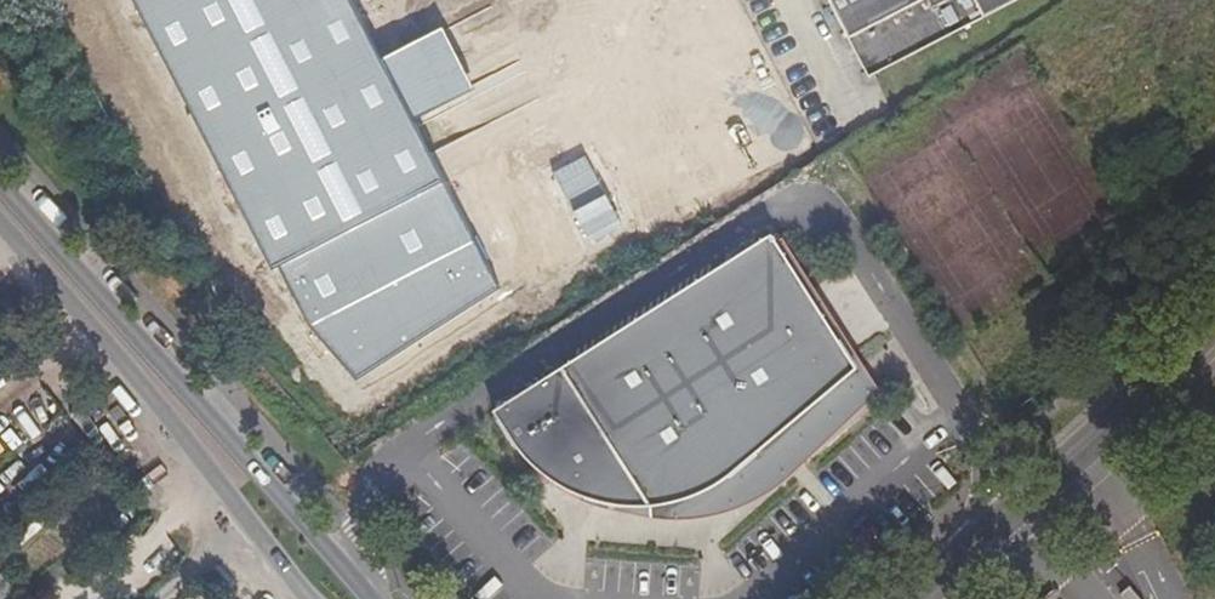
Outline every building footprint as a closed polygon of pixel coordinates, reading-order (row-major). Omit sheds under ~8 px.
[(498,291),(417,125),(481,93),(448,24),(387,58),(356,0),(137,0),(273,269),(279,268),(309,326),(362,374),(498,291)] [(877,86),(1036,0),(831,0),(877,86)] [(863,364),(772,234),(562,369),(650,508),(678,503),(703,494),(721,484),(733,476),(863,364)] [(863,364),(733,476),(721,484),(703,494),(678,503),(650,508),(651,518),(695,520),(737,509),(789,477),(878,387),(863,364)] [(650,508),(562,369),(493,413),(524,460),(546,478),(567,491),(595,502),(629,508),(650,508)]
